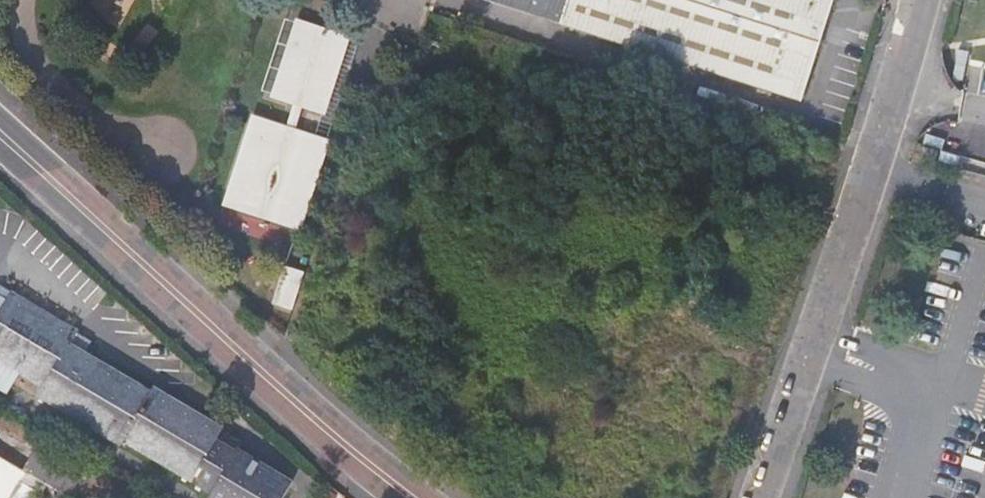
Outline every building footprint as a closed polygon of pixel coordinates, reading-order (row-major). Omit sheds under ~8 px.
[(799,101),(832,0),(480,0),(799,101)] [(295,19),(271,91),(290,97),(281,125),(250,114),(223,192),(295,216),(322,139),(290,128),(300,101),(319,107),(344,35),(295,19)] [(935,150),(922,146),(919,157),(933,161),(935,150)] [(298,270),(282,264),(270,300),(286,306),(298,270)] [(84,349),(68,339),(73,329),(75,326),(1,281),(0,281),(0,386),(12,366),(44,385),(39,395),(119,443),(122,437),(189,477),(200,458),(207,462),(195,482),(209,490),(204,497),(279,497),(290,480),(236,448),(234,451),(212,438),(220,426),(152,384),(150,389),(84,349)] [(68,339),(84,349),(89,340),(73,329),(68,339)] [(33,447),(21,468),(20,470),(64,495),(77,474),(33,447)] [(21,468),(0,455),(0,497),(3,497),(20,470),(21,468)]
